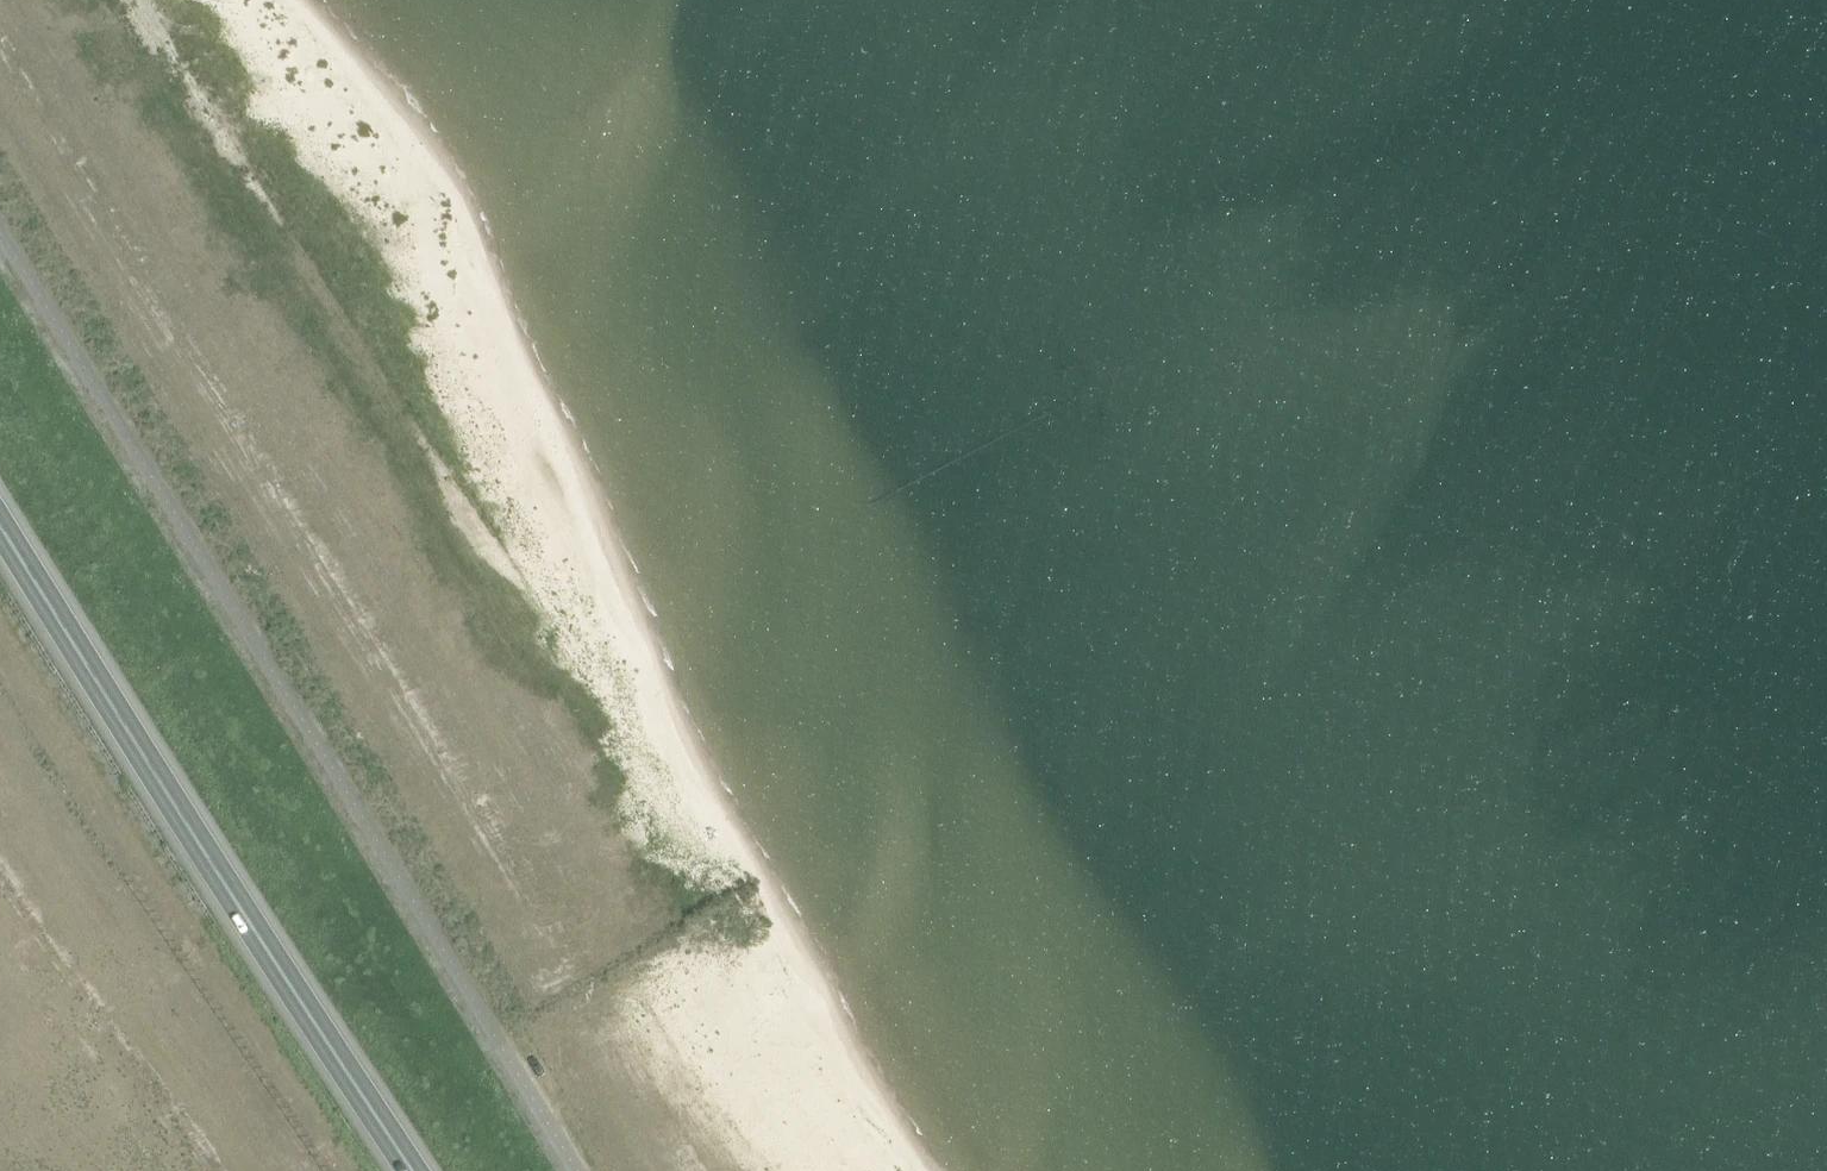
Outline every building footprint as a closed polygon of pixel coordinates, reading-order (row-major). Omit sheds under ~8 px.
[(424,1161),(428,1170),(450,1170),(443,1154),(424,1161)]
